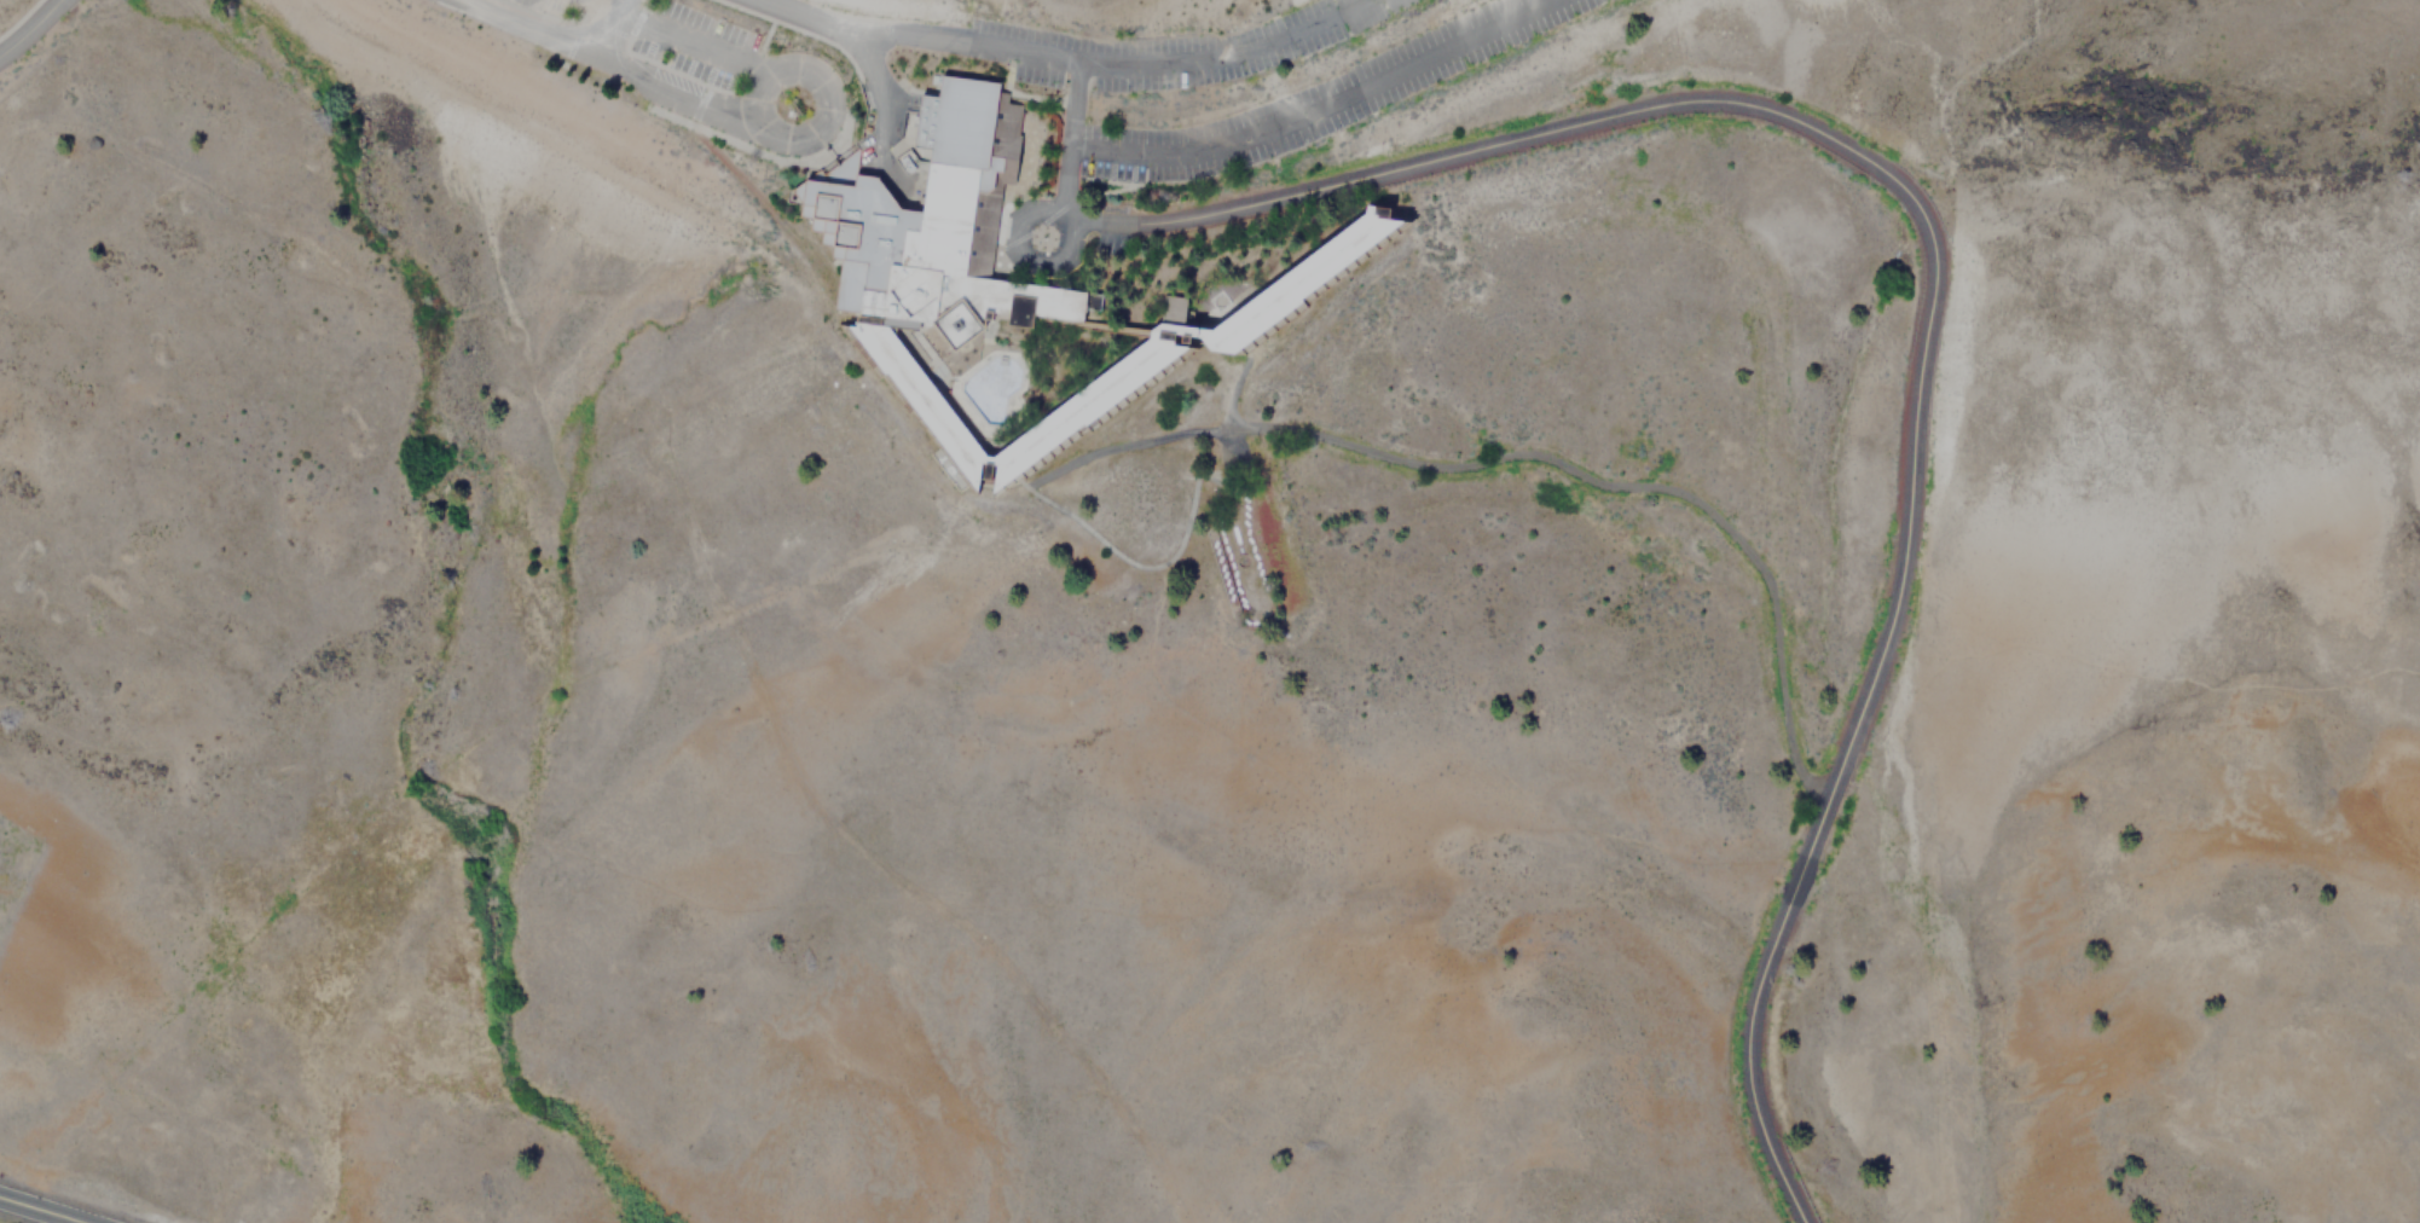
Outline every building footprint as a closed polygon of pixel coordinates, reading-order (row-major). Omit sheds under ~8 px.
[(1188,329),(1162,309),(989,457),(930,386),(1001,331),(1075,336),(1078,290),(955,280),(979,91),(926,83),(897,341),(834,342),(965,500),(983,489),(997,504),(1188,329)] [(1188,329),(1357,190),(1385,214),(1220,354),(1188,329)]
